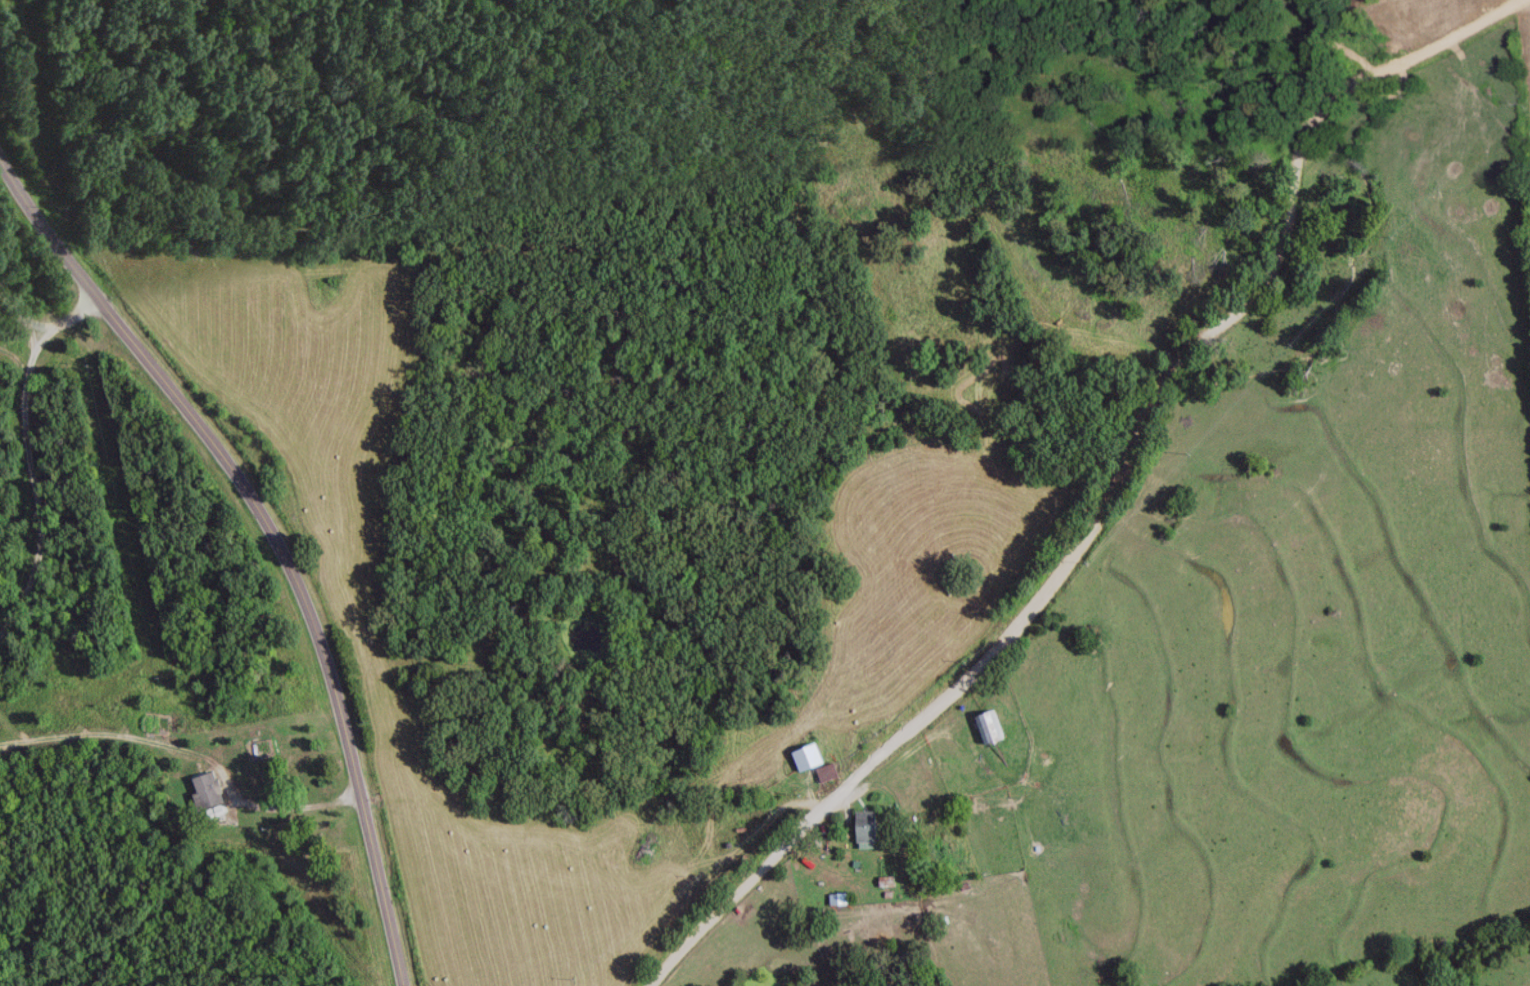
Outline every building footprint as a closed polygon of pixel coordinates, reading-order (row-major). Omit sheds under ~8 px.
[(982,715),(990,746),(1010,741),(1003,710),(982,715)] [(844,774),(839,762),(822,769),(827,781),(844,774)] [(205,808),(228,800),(218,769),(195,777),(205,808)] [(862,841),(890,841),(890,811),(862,811),(862,841)]
